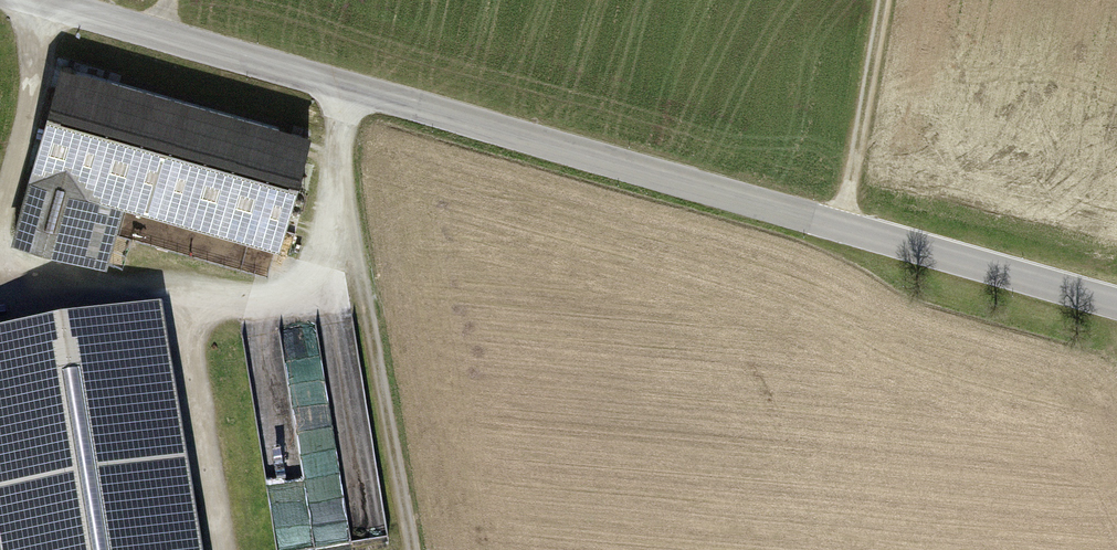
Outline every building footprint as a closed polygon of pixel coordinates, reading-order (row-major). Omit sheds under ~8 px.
[(308,136),(64,67),(13,247),(110,275),(128,210),(275,252),(308,136)] [(0,326),(0,540),(2,549),(203,549),(161,299),(0,326)] [(354,310),(242,328),(277,549),(295,549),(390,535),(354,310)]
